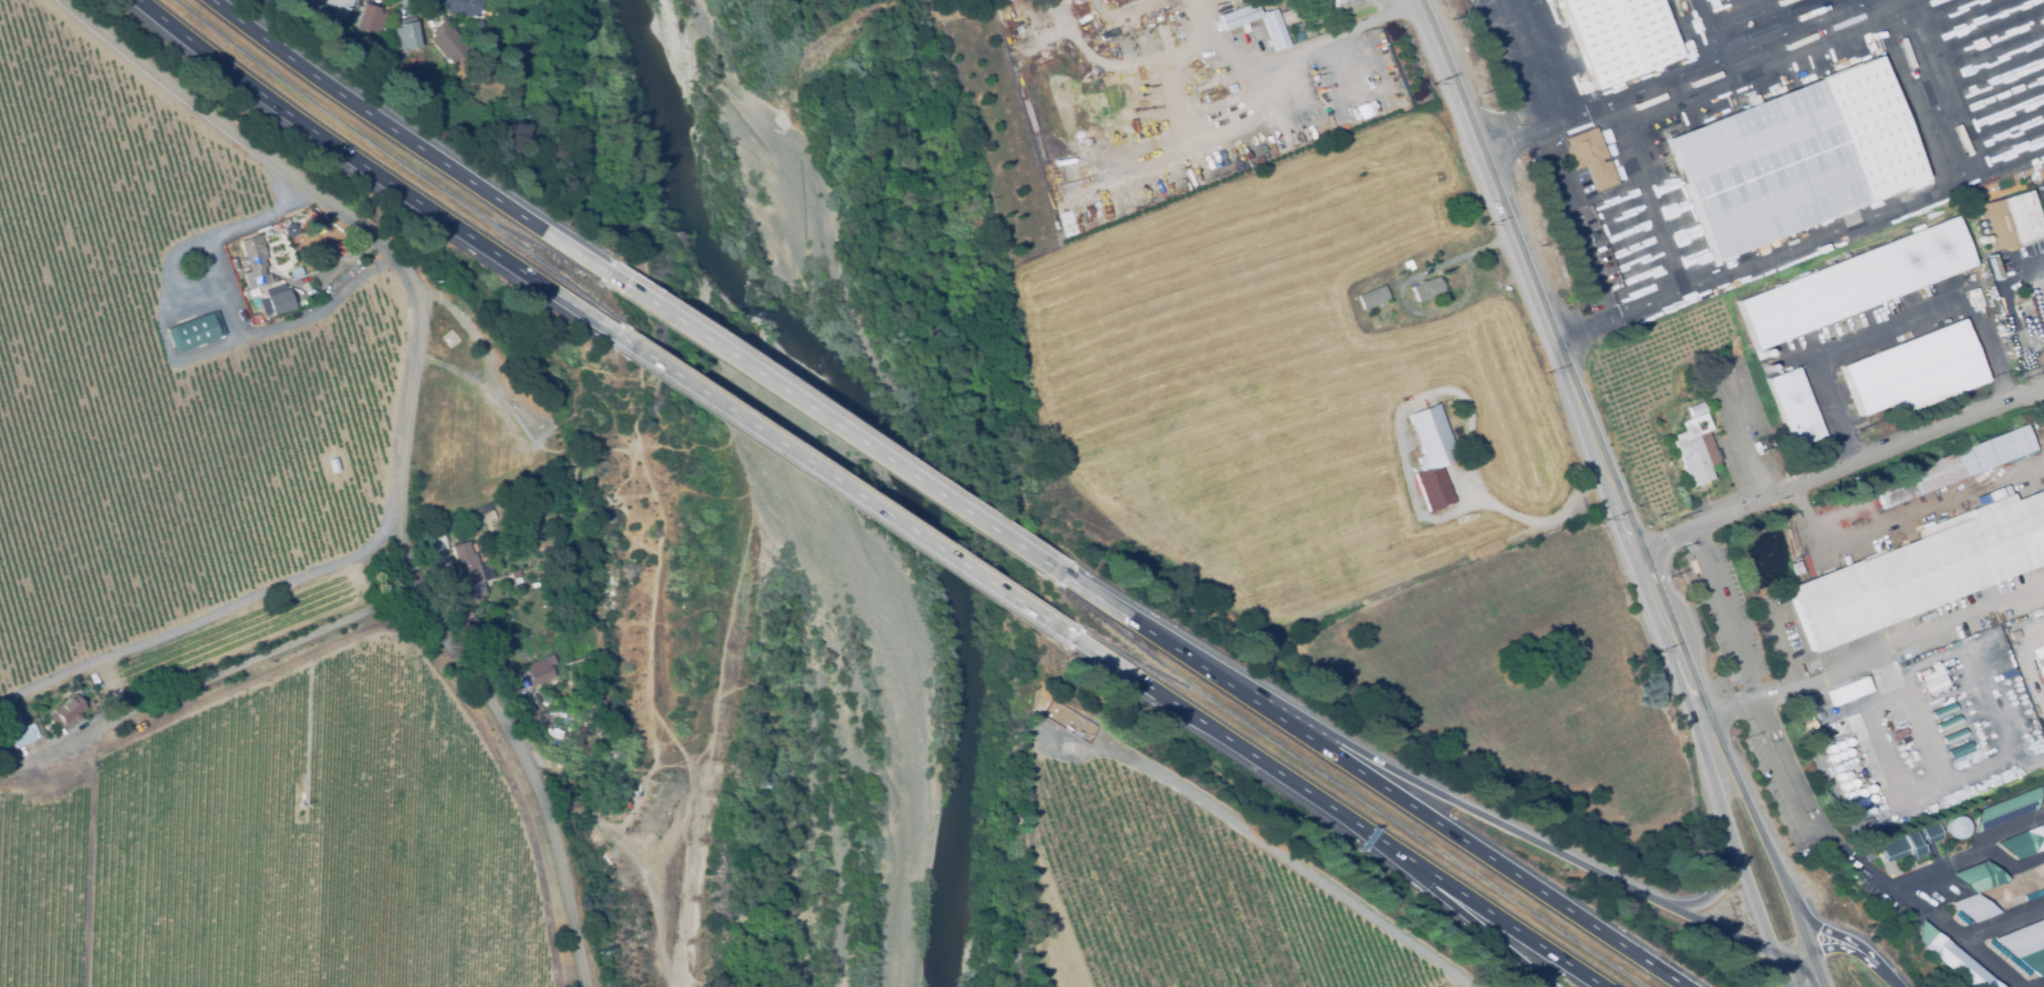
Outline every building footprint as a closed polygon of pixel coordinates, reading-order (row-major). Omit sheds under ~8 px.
[(328,2),(329,0),(355,0),(351,10),(328,2)] [(356,28),(365,0),(380,5),(379,9),(388,11),(381,36),(356,28)] [(446,2),(446,0),(483,0),(479,18),(447,11),(449,2),(446,2)] [(494,5),(493,0),(500,0),(502,13),(495,14),(494,9),(492,10),(492,6),(494,5)] [(1326,5),(1324,0),(1359,0),(1359,1),(1336,9),(1336,8),(1332,10),(1330,4),(1326,5)] [(1594,90),(1559,0),(1658,0),(1680,57),(1643,71),(1594,90)] [(1219,16),(1255,3),(1260,17),(1224,30),(1219,16)] [(1284,26),(1279,13),(1300,6),(1304,19),(1284,26)] [(1275,9),(1289,47),(1275,52),(1261,14),(1275,9)] [(415,18),(421,46),(406,50),(405,48),(396,50),(394,42),(393,35),(392,29),(401,27),(400,21),(415,18)] [(445,19),(471,48),(452,64),(430,40),(437,34),(433,30),(445,19)] [(340,32),(348,34),(346,41),(338,38),(340,32)] [(1924,179),(1714,261),(1666,138),(1877,56),(1924,179)] [(1595,127),(1607,157),(1601,159),(1602,163),(1608,160),(1617,183),(1595,192),(1585,165),(1573,170),(1566,151),(1567,146),(1565,139),(1595,127)] [(2042,236),(1993,251),(1991,252),(1977,206),(2026,191),(2028,190),(2042,236)] [(322,221),(310,234),(298,224),(311,210),(322,221)] [(1864,308),(1859,310),(1819,325),(1757,350),(1755,350),(1739,309),(1736,301),(1955,216),(1964,240),(1974,265),(1864,308)] [(269,266),(266,267),(268,273),(270,272),(273,281),(249,288),(244,272),(250,271),(241,240),(261,234),(267,254),(265,255),(269,266)] [(346,252),(335,258),(328,245),(339,239),(346,252)] [(228,258),(226,249),(234,247),(237,255),(228,258)] [(239,269),(234,271),(230,259),(235,257),(239,269)] [(1444,292),(1418,303),(1411,287),(1419,284),(1418,282),(1423,280),(1424,282),(1438,276),(1439,280),(1441,279),(1445,288),(1443,289),(1444,292)] [(1364,293),(1383,286),(1389,301),(1369,308),(1364,293)] [(267,295),(289,288),(295,308),(273,315),(267,295)] [(166,329),(217,311),(225,334),(174,352),(166,329)] [(1986,380),(1894,416),(1889,404),(1859,416),(1853,402),(1846,382),(1840,366),(1844,364),(1962,319),(1984,376),(1986,380)] [(1767,352),(1767,353),(1767,354),(1767,355),(1767,356),(1766,357),(1766,358),(1765,358),(1764,358),(1763,358),(1762,358),(1761,358),(1760,358),(1760,357),(1759,356),(1759,355),(1759,354),(1759,353),(1759,352),(1760,351),(1761,350),(1762,350),(1763,350),(1764,350),(1765,350),(1766,351),(1767,352)] [(1796,366),(1823,435),(1823,436),(1792,448),(1765,378),(1769,377),(1796,366)] [(1690,488),(1672,441),(1675,440),(1673,435),(1684,431),(1681,422),(1691,418),(1687,408),(1702,402),(1706,412),(1705,412),(1711,429),(1706,431),(1713,450),(1716,449),(1720,458),(1716,460),(1718,463),(1708,467),(1713,479),(1690,488)] [(1437,404),(1458,458),(1440,465),(1454,502),(1428,512),(1414,473),(1421,471),(1416,458),(1422,455),(1407,415),(1437,404)] [(2041,428),(2035,430),(2033,424),(2039,422),(2041,428)] [(1872,484),(2025,424),(2034,449),(2033,450),(2035,453),(2004,464),(2003,462),(1882,509),(1872,484)] [(328,461),(336,459),(339,471),(332,473),(328,461)] [(2014,501),(2043,489),(2043,563),(1813,653),(1787,588),(1859,560),(1860,561),(1921,537),(1918,530),(1969,510),(1978,506),(1975,498),(2007,486),(2010,494),(2011,494),(2014,501)] [(496,517),(482,523),(476,508),(490,502),(490,504),(494,514),(496,517)] [(428,534),(443,529),(449,548),(433,553),(428,534)] [(1793,559),(1787,543),(1795,540),(1800,556),(1793,559)] [(469,602),(465,589),(463,590),(454,562),(456,562),(452,546),(467,541),(472,558),(477,556),(480,566),(487,564),(492,579),(482,582),(487,596),(469,602)] [(1799,561),(1803,572),(1794,575),(1791,564),(1799,561)] [(513,581),(510,574),(519,570),(522,578),(513,581)] [(516,587),(514,581),(521,579),(522,585),(516,587)] [(525,594),(522,587),(532,583),(535,591),(525,594)] [(456,624),(452,610),(458,608),(462,622),(456,624)] [(2008,610),(2010,616),(2004,618),(2002,613),(2008,610)] [(556,626),(548,626),(548,618),(556,618),(556,626)] [(2009,633),(2018,630),(2021,637),(2012,641),(2009,633)] [(490,640),(487,634),(491,631),(495,637),(490,640)] [(534,687),(525,669),(551,656),(555,664),(549,667),(554,677),(534,687)] [(530,685),(524,687),(520,678),(527,675),(530,685)] [(1826,692),(1866,676),(1871,691),(1832,707),(1826,692)] [(56,731),(47,719),(45,716),(79,693),(89,707),(78,715),(83,721),(76,726),(71,720),(56,731)] [(553,746),(541,729),(546,725),(558,743),(553,746)] [(14,750),(8,733),(28,726),(34,743),(14,750)] [(1974,831),(1977,808),(2040,784),(2036,807),(1974,831)] [(1958,815),(1960,815),(1961,816),(1963,816),(1964,818),(1965,819),(1966,820),(1967,822),(1967,824),(1967,826),(1967,828),(1967,830),(1966,832),(1965,833),(1964,835),(1963,836),(1961,837),(1960,837),(1958,837),(1957,837),(1955,837),(1954,836),(1953,835),(1952,833),(1951,832),(1950,830),(1950,828),(1950,826),(1950,824),(1950,822),(1951,821),(1952,819),(1953,818),(1954,817),(1955,816),(1957,815),(1958,815)] [(1921,827),(1936,821),(1943,837),(1927,843),(1921,827)] [(1996,842),(2043,823),(2043,848),(2016,859),(1996,842)] [(1912,831),(1917,843),(1920,842),(1921,846),(1923,851),(1925,854),(1915,858),(1913,855),(1911,855),(1910,851),(1885,861),(1879,844),(1912,831)] [(2008,879),(1975,892),(1951,873),(1985,859),(2008,879)] [(1998,911),(1972,922),(1948,902),(1975,892),(1998,911)] [(1991,938),(2043,917),(2043,974),(2038,976),(1991,938)] [(1920,918),(2003,986),(1971,986),(1922,946),(1924,944),(1916,938),(1920,918)]
